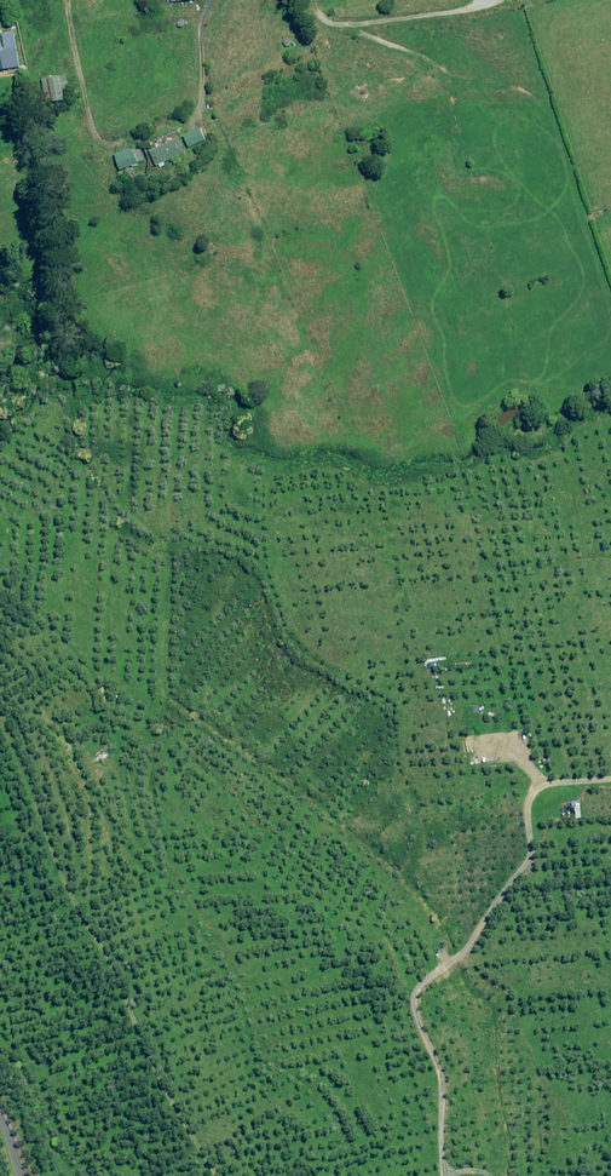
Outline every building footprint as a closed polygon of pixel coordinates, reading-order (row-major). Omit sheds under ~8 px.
[(15,46),(12,31),(1,33),(3,48),(0,49),(0,69),(18,66),(15,46)] [(70,99),(66,75),(42,79),(46,103),(70,99)] [(204,140),(199,129),(183,136),(188,147),(204,140)] [(156,141),(159,146),(149,151),(157,166),(185,153),(177,137),(169,142),(166,136),(156,141)] [(145,160),(140,145),(115,155),(120,170),(145,160)]
